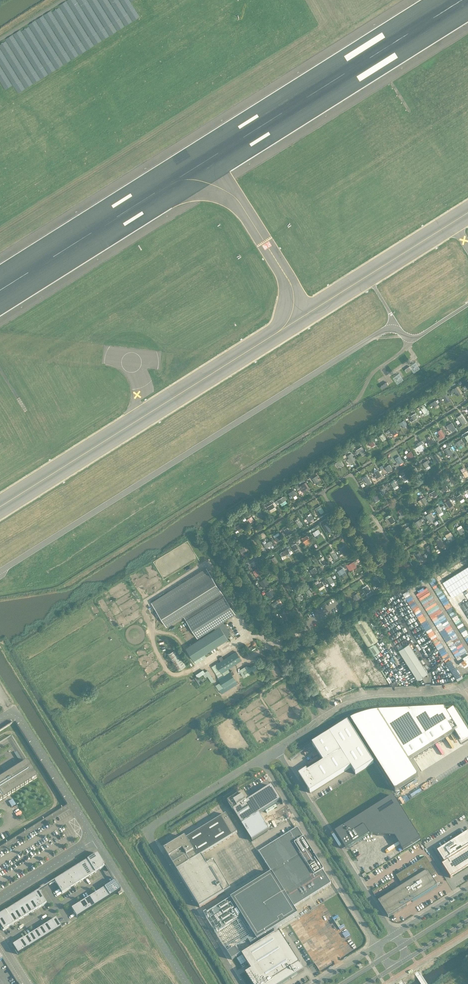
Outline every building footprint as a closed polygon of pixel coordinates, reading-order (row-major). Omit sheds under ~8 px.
[(394,426),(390,429),(393,433),(394,435),(398,432),(394,426)] [(309,489),(305,482),(301,485),(302,487),(301,488),(303,492),(309,489)] [(380,500),(375,493),(370,496),(375,503),(380,500)] [(324,511),(320,505),(315,508),(317,512),(319,511),(321,513),(324,511)] [(245,529),(241,523),(236,526),(240,532),(245,529)] [(401,538),(398,533),(393,536),(397,542),(403,539),(402,537),(401,538)] [(349,552),(348,551),(346,546),(340,549),(344,555),(349,552)] [(287,554),(289,553),(286,549),(284,550),(281,552),(285,558),(288,556),(287,554)] [(339,557),(334,549),(330,552),(332,556),(334,559),(339,557)] [(357,566),(353,561),(348,564),(347,563),(346,564),(350,570),(357,566)] [(443,582),(452,597),(467,587),(467,566),(443,582)] [(186,619),(224,595),(206,567),(151,602),(166,626),(183,615),(186,619)] [(262,572),(259,567),(252,571),(256,576),(262,572)] [(382,584),(378,578),(373,582),(377,587),(382,584)] [(371,590),(368,585),(363,589),(366,594),(371,590)] [(223,621),(235,613),(224,595),(186,619),(197,637),(214,627),(223,621)] [(280,606),(277,600),(272,603),(275,609),(280,606)] [(378,639),(364,616),(353,623),(368,646),(373,655),(380,651),(375,644),(374,644),(374,643),(372,644),(378,639)] [(204,653),(228,639),(226,636),(230,634),(223,621),(214,627),(215,629),(185,647),(196,664),(206,657),(204,653)] [(428,673),(409,642),(399,649),(418,679),(428,673)] [(186,665),(176,648),(167,654),(177,671),(186,665)] [(235,679),(230,671),(229,671),(227,669),(241,660),(236,651),(216,664),(223,676),(218,679),(220,683),(224,688),(219,690),(222,694),(237,685),(237,682),(235,679)] [(223,676),(216,664),(211,667),(217,675),(218,679),(223,676)] [(246,676),(257,669),(254,665),(243,672),(246,676)] [(214,681),(208,670),(205,672),(207,676),(211,683),(214,681)] [(203,681),(201,678),(199,679),(196,676),(194,677),(199,685),(202,683),(201,683),(203,681)] [(351,721),(395,792),(418,777),(409,762),(456,733),(461,741),(467,737),(467,732),(453,709),(447,713),(445,710),(383,713),(378,713),(373,714),(368,715),(364,716),(360,717),(356,719),(351,721)] [(374,763),(348,722),(312,745),(324,763),(308,773),(307,771),(299,776),(310,793),(351,767),(356,774),(374,763)] [(28,761),(24,754),(18,757),(21,764),(28,761)] [(38,777),(28,762),(0,779),(0,801),(38,777)] [(402,805),(415,827),(467,793),(467,763),(402,805)] [(244,791),(227,802),(242,825),(258,815),(281,801),(272,786),(250,800),(244,791)] [(393,796),(336,833),(344,847),(347,845),(349,848),(349,847),(369,835),(370,835),(395,838),(403,850),(421,839),(393,796)] [(186,837),(165,850),(166,852),(177,870),(200,908),(203,906),(225,892),(231,888),(223,874),(219,869),(218,867),(215,862),(214,860),(213,861),(210,863),(208,864),(202,855),(238,833),(228,818),(226,815),(187,839),(186,837)] [(293,831),(259,852),(271,872),(294,908),(330,885),(330,884),(331,884),(331,883),(330,881),(323,871),(323,870),(324,870),(324,869),(323,869),(303,836),(302,835),(301,835),(300,836),(298,838),(293,831)] [(437,851),(452,875),(467,865),(467,832),(437,851)] [(102,864),(96,854),(87,860),(95,873),(105,867),(107,871),(108,871),(103,863),(102,864)] [(379,902),(388,917),(407,906),(406,904),(412,901),(413,902),(438,887),(431,876),(435,873),(426,857),(396,876),(404,888),(398,892),(397,890),(379,902)] [(95,873),(87,860),(82,863),(90,876),(95,873)] [(90,876),(82,863),(77,866),(85,879),(90,876)] [(85,879),(77,866),(72,869),(80,882),(85,879)] [(80,882),(72,869),(67,872),(75,885),(80,882)] [(75,885),(67,872),(62,875),(70,888),(75,885)] [(269,874),(231,898),(255,937),(248,940),(251,945),(298,915),(294,908),(271,872),(269,874)] [(70,888),(62,875),(49,883),(49,885),(54,882),(62,893),(70,888)] [(121,890),(112,877),(111,878),(114,882),(105,888),(110,897),(121,890)] [(46,903),(39,891),(44,888),(43,887),(30,895),(38,908),(46,903)] [(110,897),(105,888),(100,891),(105,900),(110,897)] [(105,900),(100,891),(95,894),(100,903),(105,900)] [(100,903),(95,894),(90,897),(95,906),(100,903)] [(38,908),(30,895),(25,898),(33,911),(38,908)] [(95,906),(90,897),(84,900),(90,909),(95,906)] [(33,911),(25,898),(20,901),(28,914),(33,911)] [(90,909),(84,900),(79,903),(85,912),(90,909)] [(28,914),(20,901),(15,904),(22,917),(28,914)] [(85,912),(79,903),(71,908),(77,917),(85,912)] [(22,917),(15,904),(9,908),(17,921),(22,917)] [(17,921),(9,908),(4,911),(12,924),(17,921)] [(4,911),(0,913),(0,926),(2,930),(12,924),(4,911)] [(61,927),(56,918),(47,923),(52,932),(61,927)] [(52,932),(47,923),(42,926),(47,935),(52,932)] [(47,935),(42,926),(37,929),(42,938),(47,935)] [(42,938),(37,929),(32,933),(37,941),(42,938)] [(279,931),(242,955),(252,970),(246,974),(252,983),(282,983),(291,978),(292,979),(298,975),(298,974),(304,970),(280,932),(279,931)] [(37,941),(32,933),(27,936),(32,945),(37,941)] [(32,945),(27,936),(22,939),(27,948),(32,945)] [(27,948),(22,939),(12,945),(17,954),(27,948)] [(236,948),(228,953),(232,960),(240,955),(236,948)]
